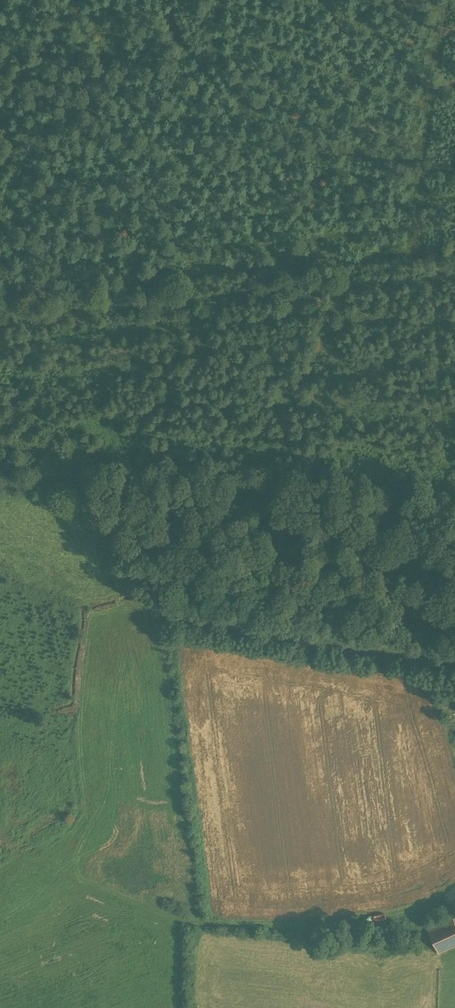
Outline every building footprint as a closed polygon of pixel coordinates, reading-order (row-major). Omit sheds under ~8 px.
[(428,926),(440,951),(454,944),(454,925),(451,915),(428,926)]
